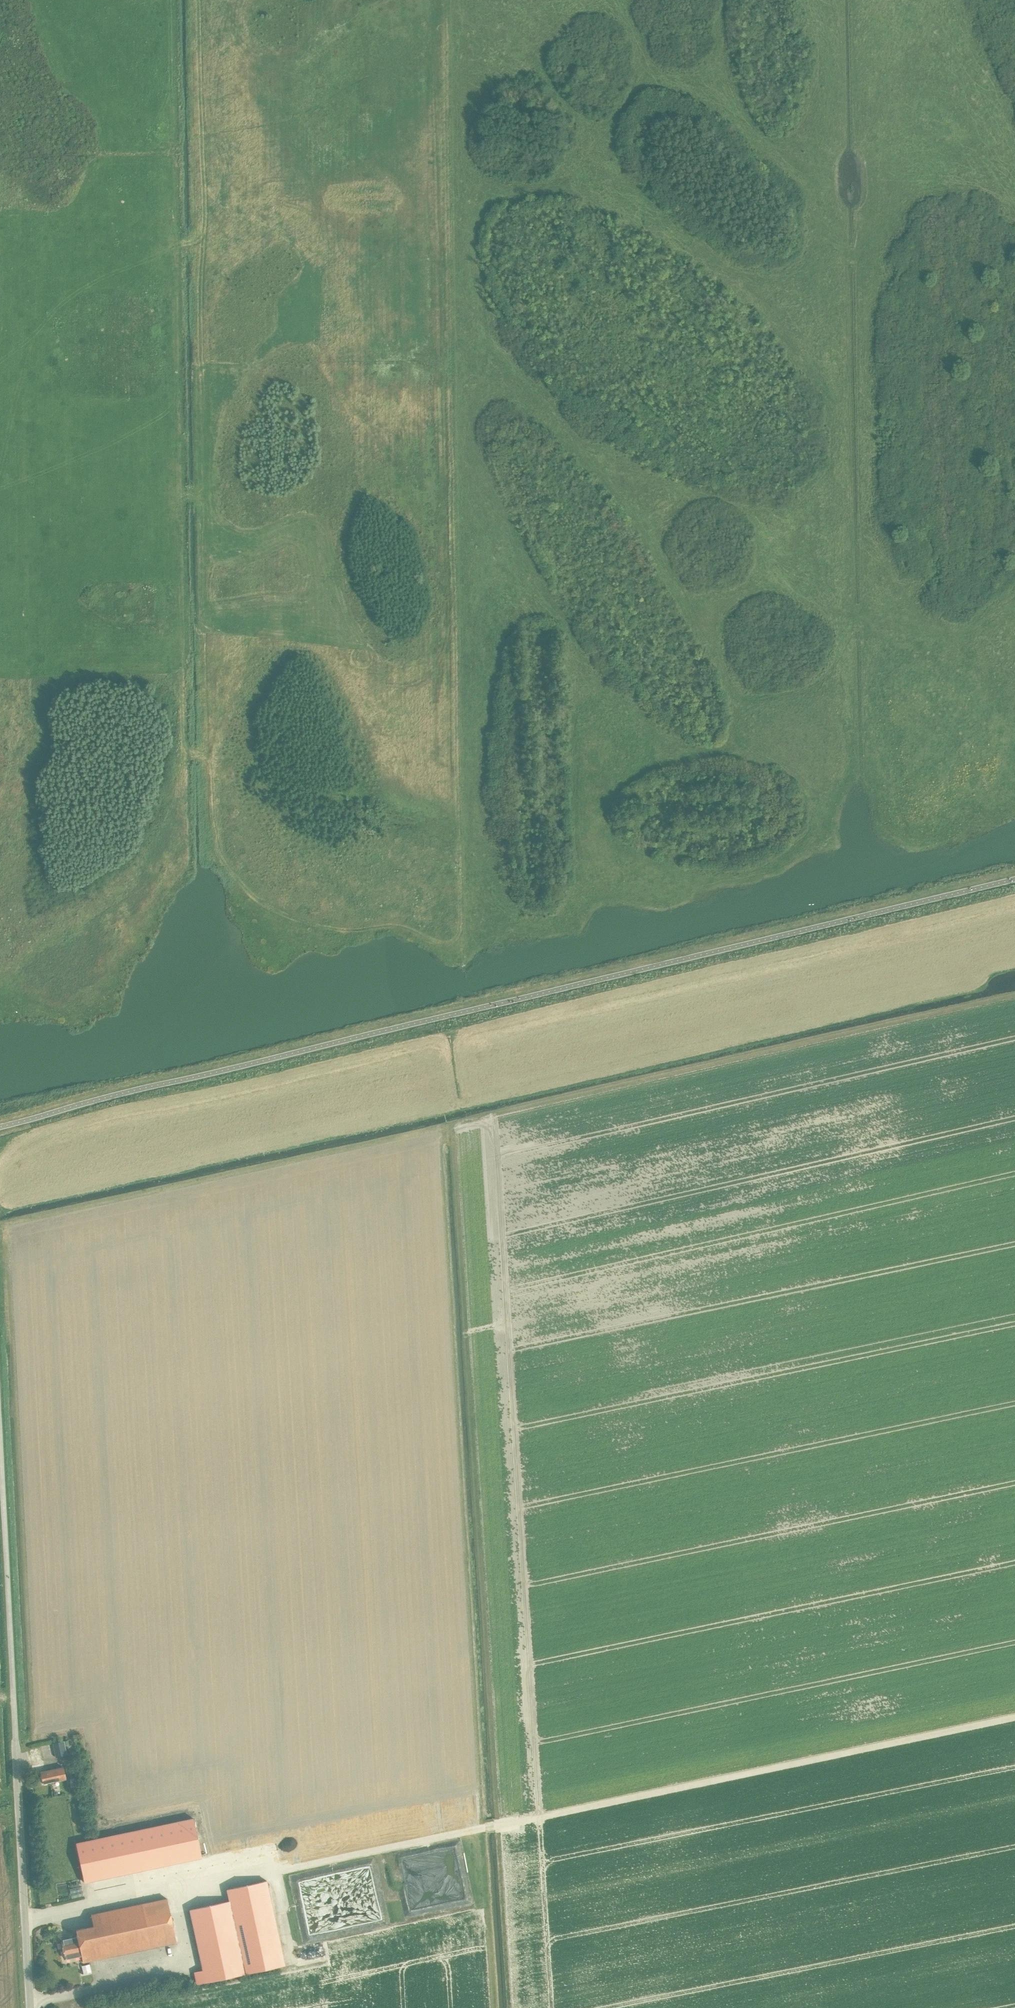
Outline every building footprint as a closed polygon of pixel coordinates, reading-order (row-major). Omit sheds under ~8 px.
[(66,1755),(65,1745),(64,1741),(53,1743),(56,1757),(66,1755)] [(75,1777),(73,1768),(73,1764),(65,1765),(68,1778),(75,1777)] [(66,1779),(63,1767),(41,1771),(43,1783),(66,1779)] [(202,1857),(202,1856),(194,1818),(76,1843),(84,1882),(202,1857)] [(230,1901),(190,1909),(203,1970),(194,1971),(197,1984),(285,1965),(267,1880),(227,1889),(230,1901)] [(177,1942),(167,1898),(91,1914),(93,1925),(76,1929),(77,1936),(61,1939),(65,1959),(82,1955),(83,1962),(177,1942)]
